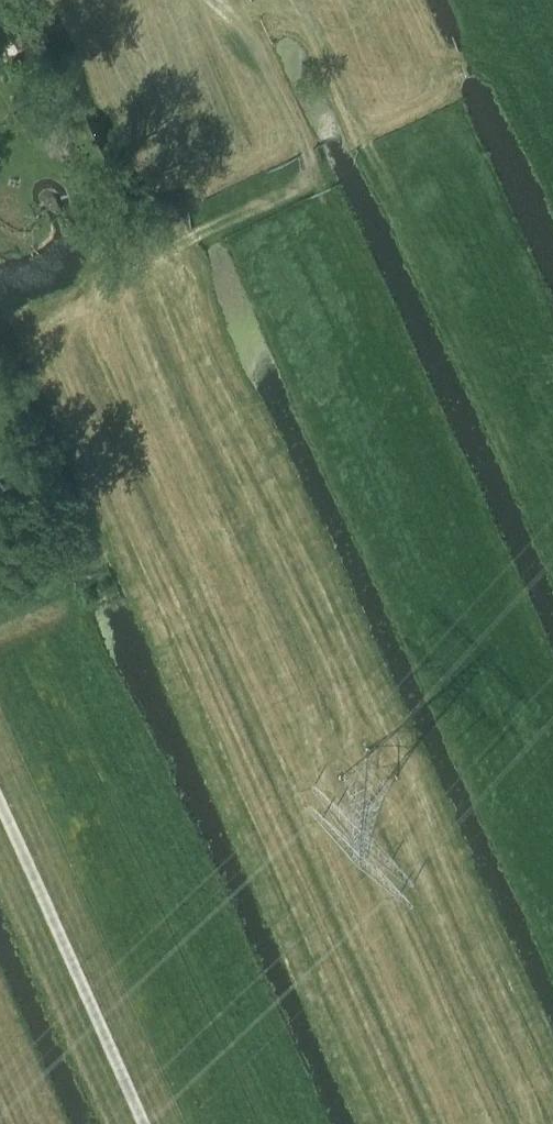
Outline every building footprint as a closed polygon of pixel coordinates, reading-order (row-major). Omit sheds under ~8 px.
[(0,13),(0,40),(8,54),(24,44),(4,10),(0,13)] [(0,472),(0,490),(10,484),(3,470),(0,472)]
